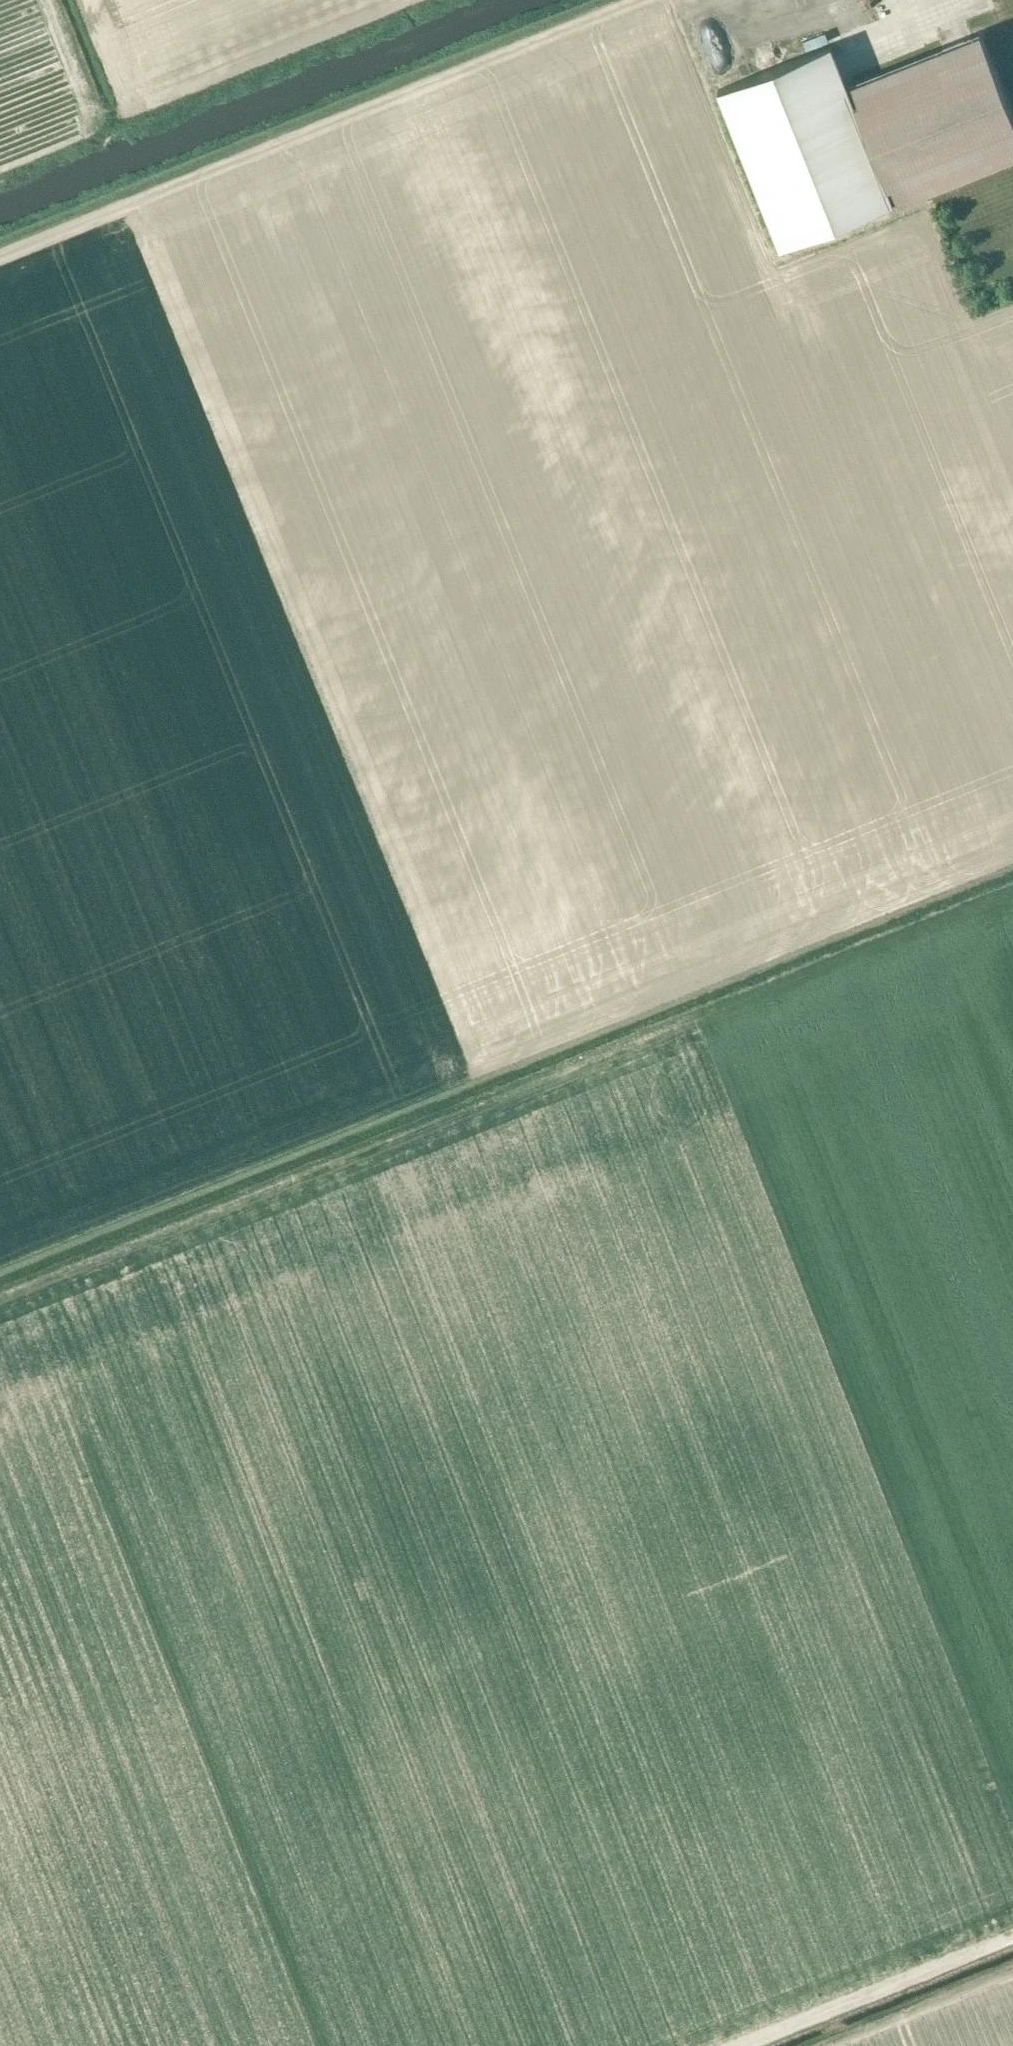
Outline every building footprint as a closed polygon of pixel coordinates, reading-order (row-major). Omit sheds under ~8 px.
[(850,74),(858,94),(850,97),(829,45),(718,89),(780,247),(891,203),(884,184),(892,181),(899,199),(1012,154),(1012,115),(981,35),(952,47),(948,37),(850,74)]
